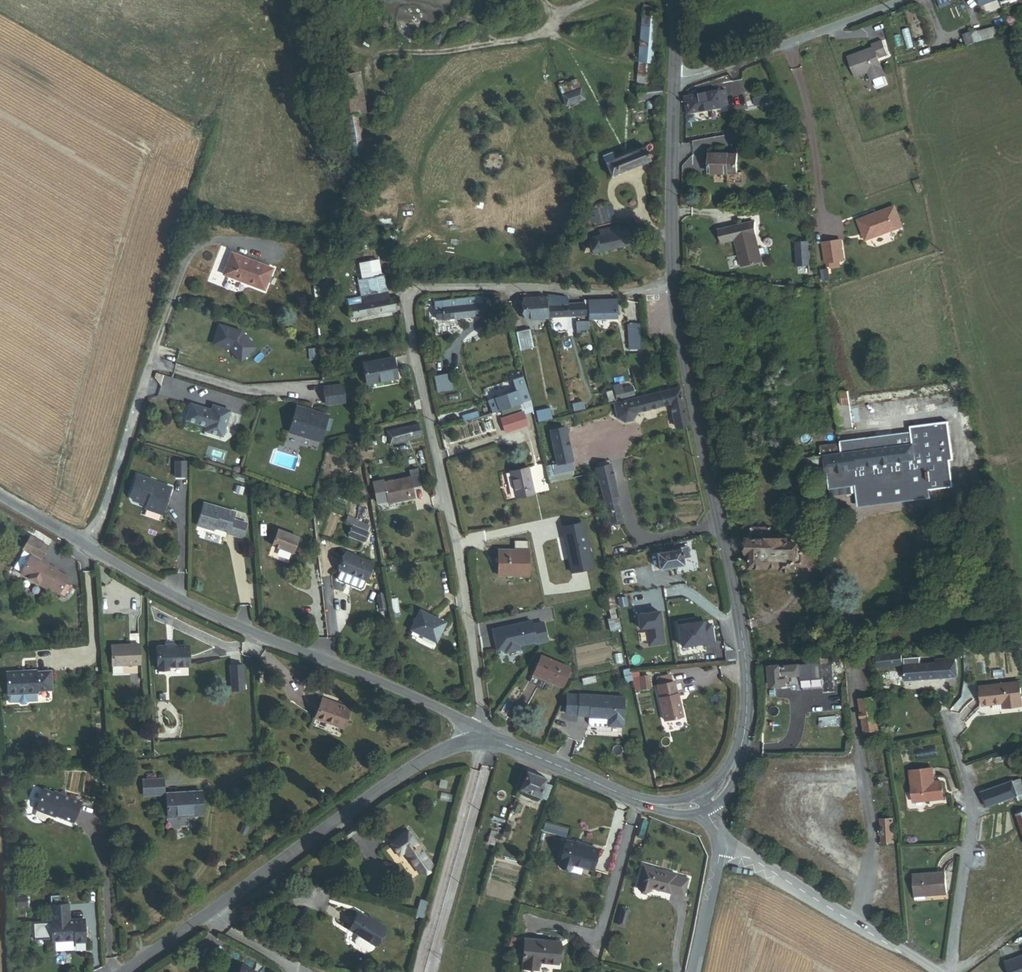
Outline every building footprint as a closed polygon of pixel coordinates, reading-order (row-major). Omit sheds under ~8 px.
[(996,3),(995,0),(977,0),(980,8),(996,3)] [(638,88),(653,87),(658,7),(644,5),(638,88)] [(975,45),(971,29),(956,33),(956,37),(946,39),(950,52),(975,45)] [(980,44),(996,40),(994,29),(977,34),(980,44)] [(870,83),(884,78),(878,60),(887,57),(883,43),(873,47),(874,50),(848,59),(854,79),(867,74),(870,83)] [(566,106),(584,100),(578,79),(559,85),(566,106)] [(687,115),(727,108),(724,92),(685,99),(687,115)] [(756,113),(772,108),(769,102),(754,107),(756,113)] [(757,115),(759,121),(776,115),(774,109),(757,115)] [(349,158),(367,155),(359,115),(342,117),(349,158)] [(616,159),(614,153),(604,157),(613,176),(650,161),(644,147),(616,159)] [(710,175),(736,176),(737,157),(711,157),(710,175)] [(895,206),(858,219),(865,240),(902,227),(895,206)] [(597,228),(615,224),(611,207),(593,211),(597,228)] [(755,225),(719,233),(722,247),(736,243),(742,269),(762,264),(756,239),(755,225)] [(594,255),(634,244),(630,228),(619,231),(617,227),(600,231),(601,236),(590,239),(591,243),(593,251),(594,255)] [(841,240),(822,243),(825,263),(844,260),(841,240)] [(585,254),(593,251),(591,243),(582,246),(585,254)] [(798,268),(809,268),(808,244),(797,244),(798,268)] [(273,268),(231,252),(223,274),(264,290),(273,268)] [(356,264),(361,279),(371,277),(366,261),(366,260),(356,264)] [(372,260),(366,261),(371,277),(377,276),(372,260)] [(360,279),(364,304),(350,307),(352,320),(400,311),(397,298),(389,299),(385,275),(377,276),(371,277),(361,279),(360,279)] [(549,319),(569,317),(568,304),(568,299),(547,296),(547,297),(549,319)] [(549,319),(547,297),(524,299),(526,321),(549,319)] [(483,298),(435,303),(437,320),(444,319),(444,320),(470,317),(470,322),(480,321),(479,316),(485,315),(483,298)] [(591,320),(618,319),(618,301),(590,301),(591,320)] [(576,316),(589,316),(587,304),(576,304),(576,316)] [(592,332),(591,323),(576,323),(577,332),(577,335),(582,335),(582,331),(592,332)] [(641,350),(642,343),(641,324),(629,325),(630,342),(629,350),(641,350)] [(230,349),(241,361),(256,348),(241,331),(220,325),(214,344),(230,349)] [(528,333),(516,335),(520,352),(532,349),(528,333)] [(369,385),(398,380),(394,358),(365,363),(369,385)] [(438,392),(454,390),(452,374),(437,376),(438,392)] [(733,390),(744,389),(743,380),(724,381),(725,388),(732,387),(733,390)] [(342,384),(323,386),(326,405),(345,402),(342,384)] [(616,390),(607,392),(609,402),(636,396),(633,387),(623,390),(622,386),(615,388),(616,390)] [(680,388),(614,405),(617,419),(624,423),(633,421),(638,413),(670,405),(676,428),(688,425),(680,388)] [(494,413),(502,410),(527,402),(529,401),(527,394),(520,396),(518,391),(497,398),(497,400),(491,402),(494,413)] [(839,431),(853,429),(848,394),(834,396),(839,431)] [(587,410),(602,406),(600,398),(585,401),(587,410)] [(529,401),(527,402),(528,408),(523,410),(524,415),(534,412),(531,400),(529,401)] [(506,423),(525,418),(524,415),(523,410),(528,408),(527,402),(502,410),(506,423)] [(574,412),(583,409),(582,402),(572,404),(574,412)] [(230,410),(212,405),(211,410),(190,403),(186,420),(206,426),(205,431),(222,436),(230,410)] [(328,415),(296,405),(288,432),(320,441),(328,415)] [(544,421),(553,418),(551,412),(542,415),(544,421)] [(465,422),(479,418),(477,413),(464,417),(465,422)] [(390,444),(422,438),(419,425),(387,431),(390,444)] [(930,492),(953,489),(949,463),(953,462),(948,425),(911,429),(912,436),(916,463),(828,475),(830,491),(854,488),(855,496),(856,501),(874,499),(875,504),(913,499),(912,494),(930,492)] [(566,427),(551,430),(558,464),(552,465),(554,474),(575,470),(566,427)] [(828,475),(916,463),(912,436),(821,448),(822,459),(814,460),(813,453),(803,454),(805,471),(827,468),(828,475)] [(185,477),(186,461),(175,461),(175,477),(185,477)] [(604,501),(619,497),(611,464),(597,468),(604,501)] [(516,498),(536,494),(530,467),(510,472),(516,498)] [(384,483),(383,479),(372,482),(377,503),(388,501),(389,505),(416,499),(413,488),(422,486),(418,469),(410,471),(411,477),(384,483)] [(731,480),(735,479),(734,471),(718,474),(719,481),(721,481),(725,483),(731,482),(731,480)] [(154,480),(137,474),(130,496),(132,500),(146,504),(145,509),(162,514),(171,487),(154,481),(154,480)] [(831,499),(855,496),(854,488),(830,491),(831,499)] [(348,498),(338,493),(335,499),(345,504),(348,498)] [(857,507),(875,504),(874,499),(856,501),(857,507)] [(611,526),(623,523),(618,501),(606,504),(611,526)] [(235,512),(204,503),(197,525),(208,529),(209,526),(214,528),(229,532),(229,533),(242,537),(246,523),(233,519),(235,512)] [(347,515),(344,521),(352,525),(367,532),(370,525),(347,515)] [(367,532),(352,525),(349,534),(364,541),(367,532)] [(298,537),(278,529),(272,545),(292,553),(298,537)] [(796,572),(796,568),(796,543),(796,538),(769,538),(769,532),(755,531),(754,542),(749,541),(748,556),(753,556),(752,570),(783,570),(783,572),(796,572)] [(41,559),(48,546),(30,536),(23,549),(24,549),(31,554),(21,572),(20,573),(46,588),(47,587),(58,593),(63,595),(68,586),(64,583),(67,577),(56,570),(57,569),(46,563),(46,565),(41,562),(42,559),(41,559)] [(516,550),(528,550),(528,542),(516,542),(516,550)] [(660,570),(685,566),(685,559),(690,559),(689,547),(691,546),(691,543),(681,544),(681,549),(658,553),(660,570)] [(24,549),(13,568),(21,572),(31,554),(24,549)] [(499,576),(529,577),(530,550),(528,550),(516,550),(500,550),(499,576)] [(373,563),(346,552),(340,570),(341,570),(338,578),(339,580),(360,588),(362,587),(365,580),(366,580),(373,563)] [(614,594),(605,596),(608,609),(610,609),(613,620),(608,621),(610,632),(622,629),(619,618),(618,618),(616,609),(617,609),(615,596),(614,594)] [(393,613),(400,612),(398,598),(391,599),(393,613)] [(412,630),(437,643),(447,623),(422,611),(412,630)] [(650,646),(665,644),(660,613),(640,616),(642,630),(648,629),(650,646)] [(716,645),(713,626),(708,627),(707,623),(697,624),(697,620),(680,623),(683,648),(707,644),(707,646),(716,645)] [(533,621),(492,630),(497,653),(505,651),(506,655),(522,651),(521,648),(535,645),(536,646),(549,643),(544,622),(534,625),(533,621)] [(141,664),(140,644),(111,645),(112,665),(141,664)] [(169,667),(188,667),(187,648),(158,649),(159,671),(169,671),(169,667)] [(534,675),(562,687),(571,669),(542,656),(534,675)] [(880,669),(903,667),(902,659),(879,660),(880,669)] [(906,683),(956,679),(955,661),(936,663),(936,666),(920,667),(920,661),(904,662),(906,683)] [(244,688),(242,663),(229,664),(230,689),(244,688)] [(789,678),(800,677),(799,666),(769,670),(772,690),(786,688),(786,684),(790,684),(789,678)] [(52,689),(51,671),(36,672),(36,670),(6,672),(8,694),(37,692),(37,690),(52,689)] [(649,677),(640,679),(642,691),(651,689),(649,677)] [(980,686),(983,706),(1003,703),(1003,708),(1021,705),(1021,700),(1020,681),(980,686)] [(660,700),(665,722),(683,718),(678,696),(675,684),(659,687),(661,700),(660,700)] [(623,697),(566,694),(565,714),(589,716),(589,717),(608,718),(608,726),(622,726),(623,697)] [(343,728),(350,709),(322,698),(315,717),(343,728)] [(865,734),(878,732),(873,701),(860,703),(865,734)] [(100,752),(96,744),(88,748),(92,756),(100,752)] [(545,782),(547,779),(527,771),(520,789),(540,797),(545,782)] [(925,804),(945,803),(943,784),(935,785),(933,772),(911,774),(914,800),(925,799),(925,804)] [(148,795),(166,794),(165,780),(147,781),(148,795)] [(1021,802),(1021,783),(1021,781),(1013,785),(1019,803),(1021,802)] [(445,791),(447,783),(440,782),(439,789),(445,791)] [(540,797),(549,800),(553,785),(545,782),(540,797)] [(1008,807),(1019,803),(1013,785),(982,795),(987,810),(1007,803),(1008,807)] [(81,802),(54,791),(53,793),(43,789),(35,809),(54,816),(55,815),(73,822),(81,802)] [(203,814),(202,791),(168,793),(169,816),(203,814)] [(512,810),(518,813),(522,804),(515,802),(512,810)] [(883,845),(893,845),(893,823),(882,823),(882,832),(880,832),(880,836),(883,836),(883,845)] [(567,830),(544,824),(542,832),(565,838),(567,830)] [(643,842),(648,825),(644,824),(639,841),(643,842)] [(419,875),(432,865),(407,834),(389,847),(398,859),(403,855),(419,875)] [(488,842),(495,844),(497,837),(490,835),(488,842)] [(573,863),(593,868),(597,850),(565,841),(559,866),(571,869),(573,863)] [(657,888),(692,895),(696,875),(646,864),(640,891),(656,894),(657,888)] [(945,875),(914,877),(915,901),(926,900),(926,898),(946,896),(945,875)] [(426,919),(430,903),(421,900),(416,916),(426,919)] [(86,942),(85,918),(69,920),(68,904),(50,905),(53,942),(75,940),(75,943),(86,942)] [(378,942),(388,925),(361,908),(350,926),(361,932),(358,937),(359,940),(371,948),(375,947),(378,942)] [(624,929),(629,912),(623,911),(619,928),(624,929)] [(541,961),(559,963),(561,947),(556,947),(556,941),(526,938),(522,966),(540,968),(541,961)] [(1006,965),(1008,971),(1021,971),(1021,959),(1006,965)] [(241,964),(236,971),(255,971),(241,964)]
